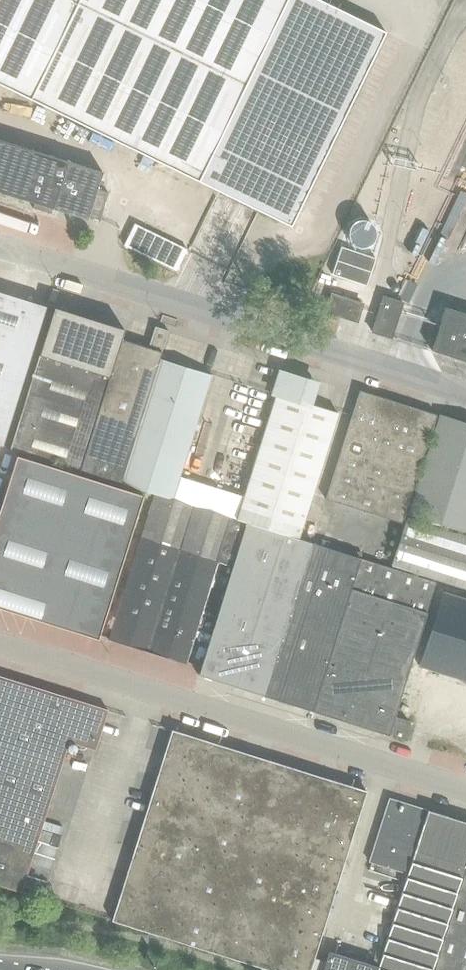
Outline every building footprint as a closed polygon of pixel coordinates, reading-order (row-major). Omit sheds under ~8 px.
[(288,225),(383,31),(320,0),(0,0),(0,84),(288,225)] [(97,174),(0,143),(0,196),(83,222),(84,217),(92,190),(97,174)] [(92,190),(84,217),(96,221),(104,194),(92,190)] [(134,223),(123,245),(176,270),(186,249),(134,223)] [(399,298),(407,301),(414,283),(407,279),(399,298)] [(0,293),(0,446),(1,446),(44,307),(0,293)] [(329,294),(324,311),(355,321),(359,307),(360,304),(329,294)] [(401,299),(398,298),(382,294),(376,313),(371,331),(389,337),(401,299)] [(52,306),(7,448),(78,471),(115,352),(119,339),(123,328),(52,306)] [(443,309),(430,350),(465,361),(465,316),(443,309)] [(118,483),(157,359),(160,352),(166,331),(153,327),(146,347),(119,339),(115,352),(78,471),(118,483)] [(209,375),(157,359),(118,483),(152,494),(170,499),(209,375)] [(399,523),(433,414),(357,391),(323,499),(399,523)] [(300,528),(336,413),(274,394),(239,509),(300,528)] [(437,416),(407,514),(465,533),(465,425),(437,416)] [(37,619),(57,625),(94,637),(140,496),(83,478),(15,456),(0,502),(0,608),(37,619)] [(139,537),(140,538),(217,561),(216,562),(230,567),(244,523),(170,499),(152,494),(139,537)] [(406,517),(391,566),(465,590),(465,536),(406,517)] [(196,675),(261,696),(309,543),(244,523),(230,567),(196,675)] [(107,639),(182,662),(184,663),(216,562),(217,561),(140,538),(107,639)] [(261,696),(311,711),(359,559),(309,543),(261,696)] [(387,735),(393,717),(425,613),(435,583),(359,559),(311,711),(387,735)] [(440,593),(417,666),(465,681),(465,601),(440,593)] [(73,699),(0,676),(0,887),(19,893),(65,741),(92,749),(104,709),(73,699)] [(407,721),(393,717),(387,735),(401,739),(407,721)] [(170,731),(110,919),(271,969),(308,969),(363,789),(171,728),(170,731)] [(368,854),(407,866),(426,809),(387,797),(368,854)] [(426,809),(407,866),(377,962),(376,965),(375,969),(430,969),(465,855),(465,822),(426,809)] [(430,969),(465,969),(465,855),(430,969)] [(376,965),(327,949),(320,969),(375,969),(376,965)]
